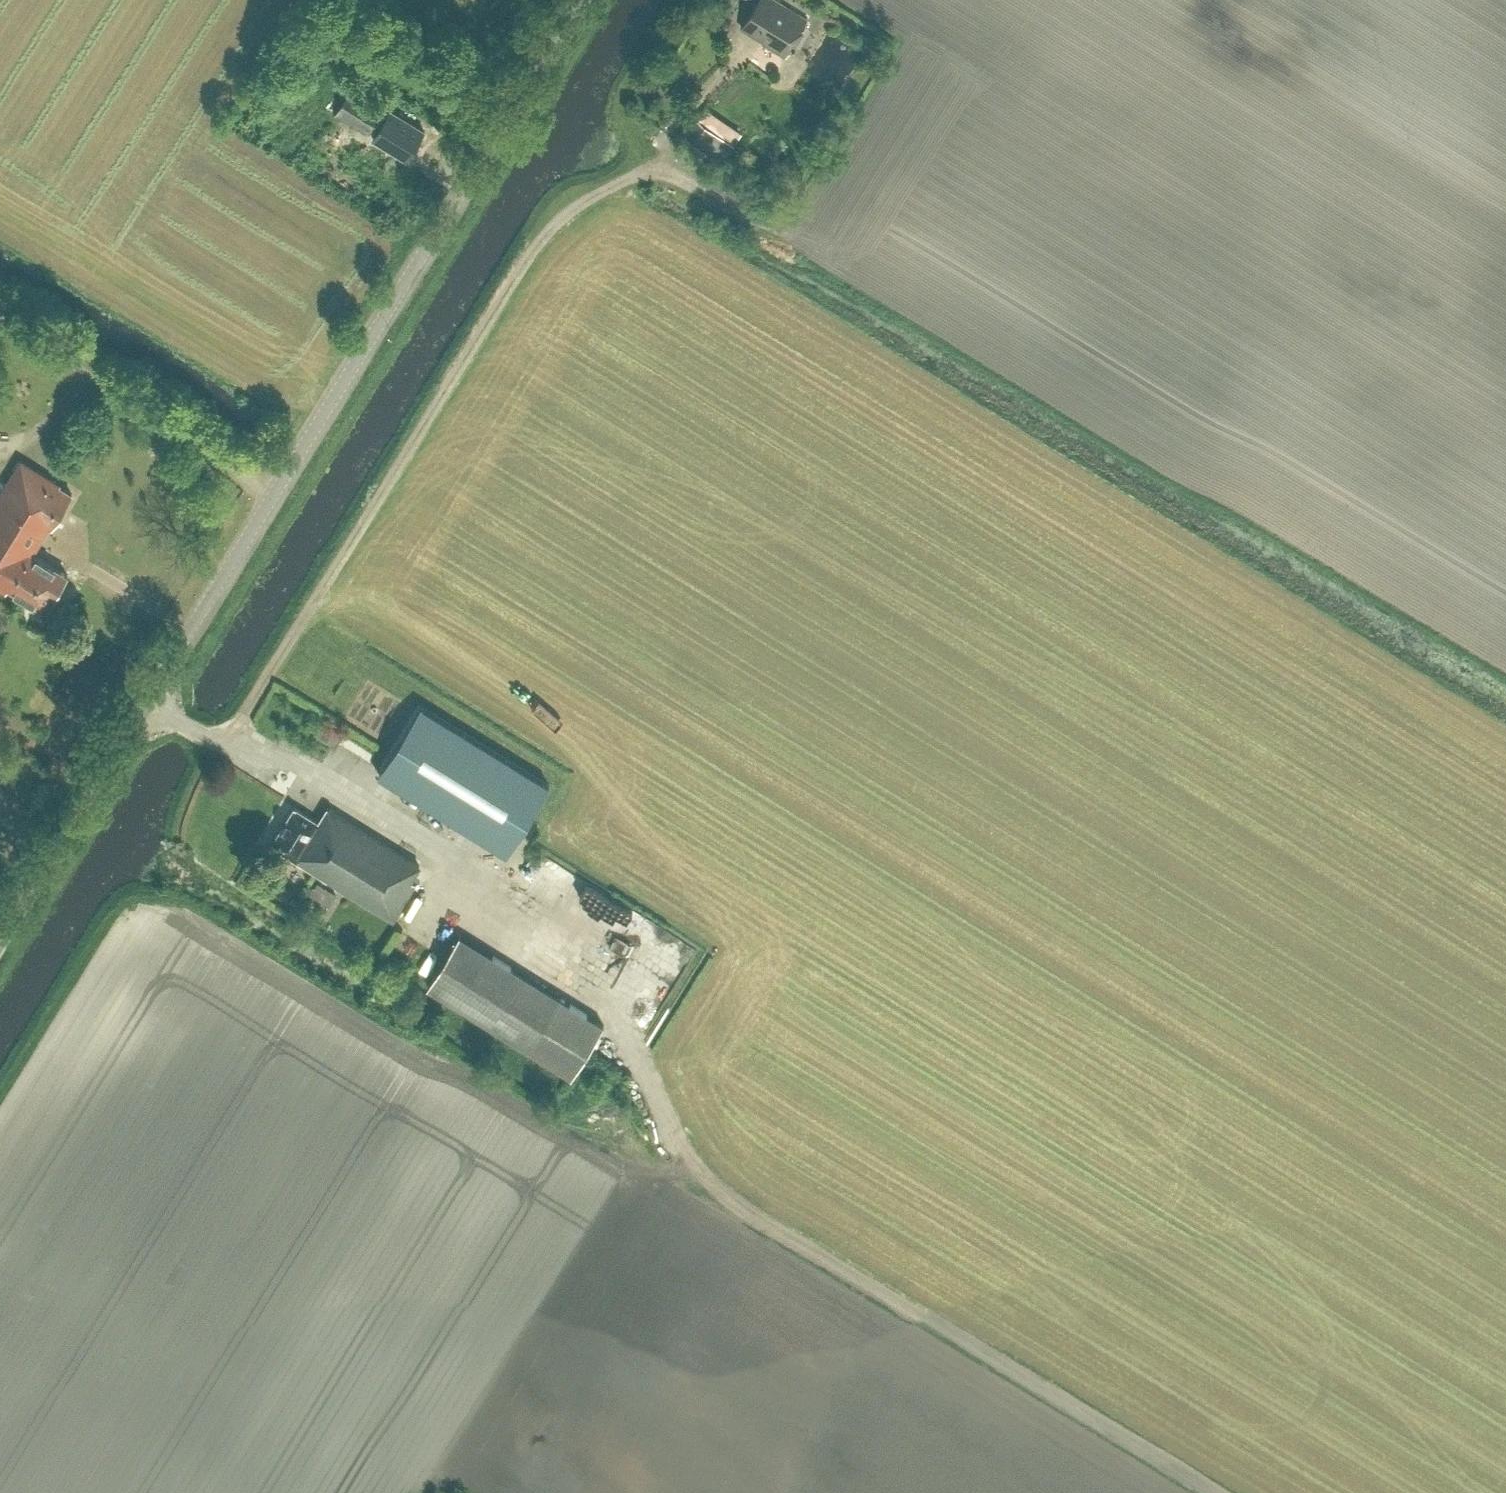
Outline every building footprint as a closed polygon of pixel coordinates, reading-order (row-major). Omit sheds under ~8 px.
[(810,20),(778,0),(757,0),(741,26),(765,41),(764,42),(786,57),(810,20)] [(391,113),(352,89),(336,115),(375,139),(374,140),(405,159),(422,131),(391,112),(391,113)] [(73,493),(21,460),(0,495),(0,586),(7,590),(10,586),(46,609),(68,574),(38,555),(46,542),(42,540),(50,527),(51,528),(73,493)] [(379,773),(507,852),(522,828),(549,783),(421,704),(392,752),(379,773)] [(422,865),(327,807),(318,821),(294,807),(274,840),(287,848),(284,853),(394,921),(417,884),(412,881),(422,865)] [(571,1076),(603,1023),(461,934),(428,987),(571,1076)]
